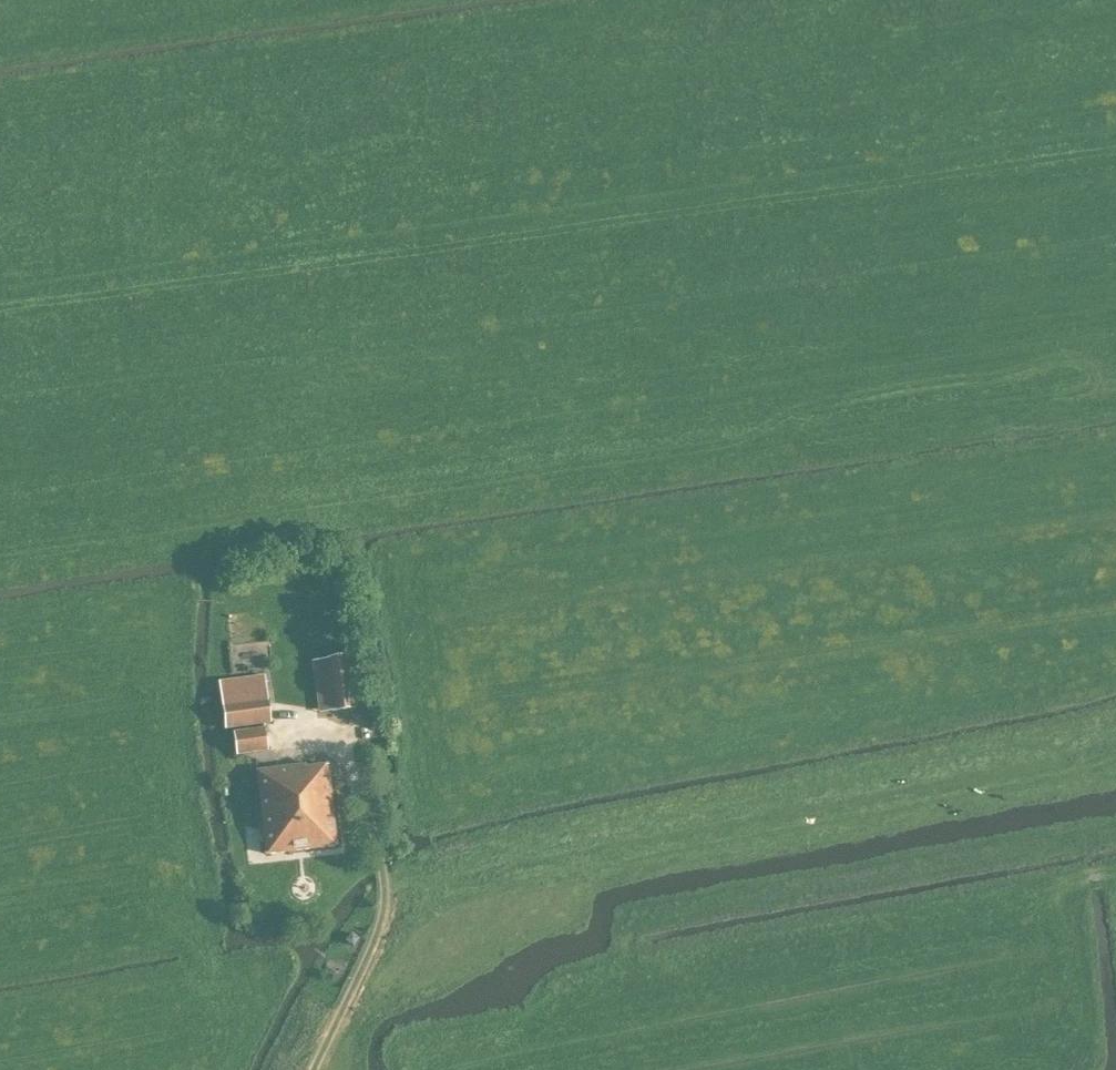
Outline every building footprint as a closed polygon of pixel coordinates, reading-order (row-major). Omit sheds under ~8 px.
[(325,657),(333,710),(355,707),(347,654),(325,657)] [(233,732),(237,754),(267,749),(264,728),(263,728),(263,723),(270,722),(267,698),(266,698),(263,678),(220,683),(222,704),(225,728),(239,726),(239,731),(233,732)] [(305,767),(305,764),(256,770),(266,853),(336,845),(327,765),(305,767)]
